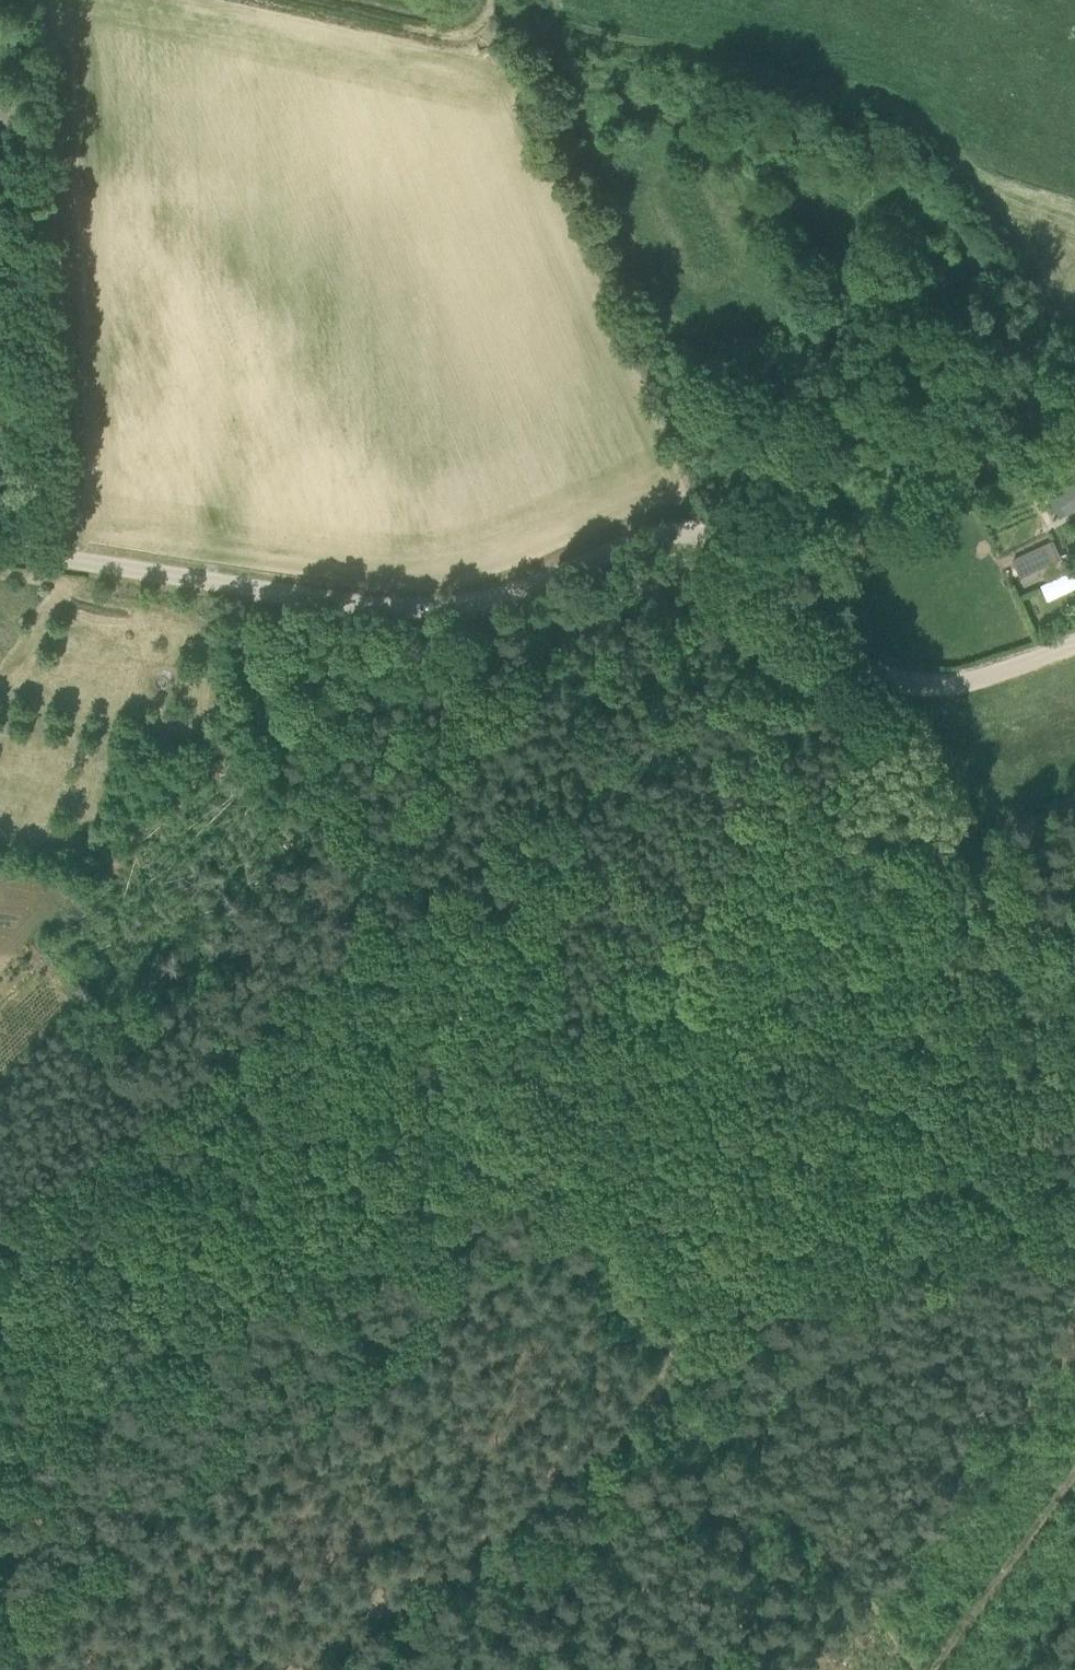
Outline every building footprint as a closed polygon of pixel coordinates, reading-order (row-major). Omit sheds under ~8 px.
[(1069,514),(1074,511),(1074,479),(1055,490),(1069,514)] [(1054,541),(1013,560),(1023,582),(1044,573),(1041,566),(1061,557),(1054,541)]
